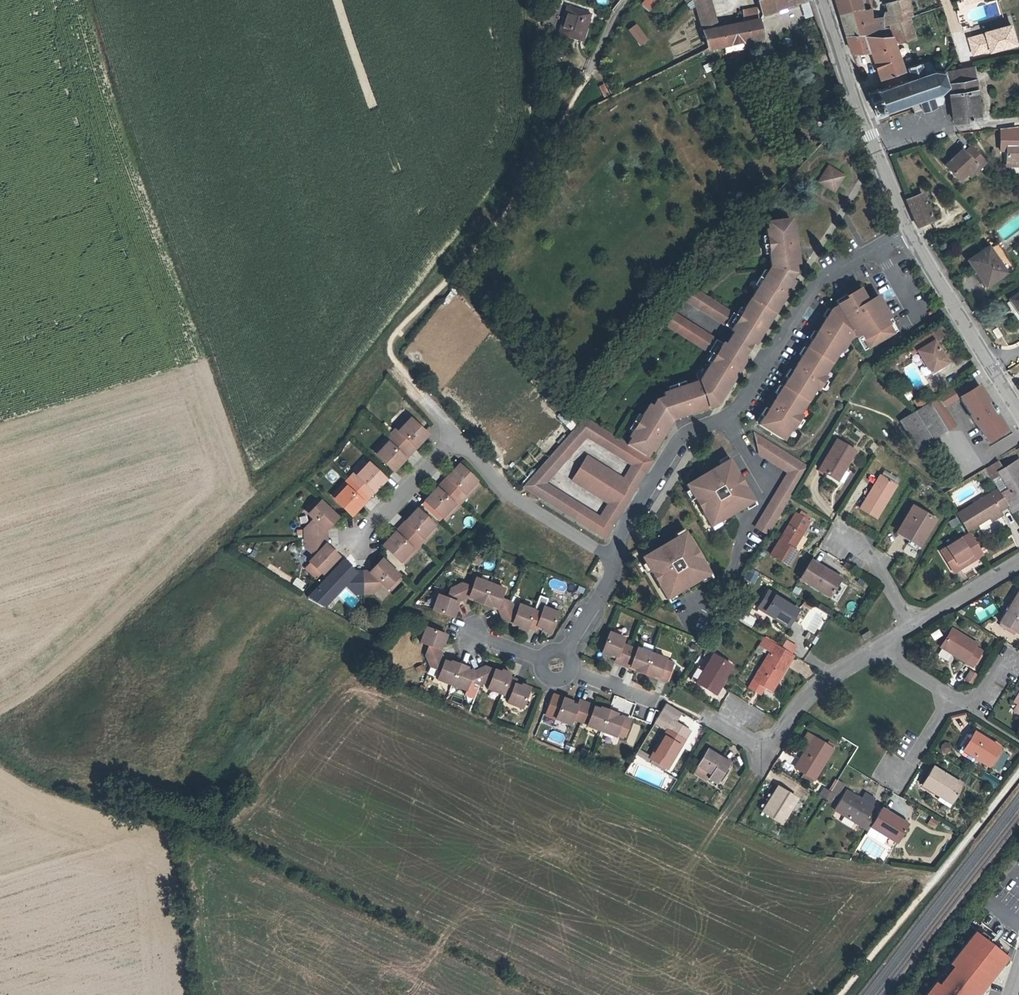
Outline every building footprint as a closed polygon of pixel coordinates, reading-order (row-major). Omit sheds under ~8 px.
[(647,12),(658,0),(645,0),(640,5),(647,12)] [(709,1),(709,0),(692,0),(687,5),(691,9),(695,8),(709,1)] [(757,0),(756,1),(762,15),(788,7),(807,0),(757,0)] [(840,13),(850,10),(863,9),(861,0),(836,0),(840,13)] [(888,11),(892,23),(893,23),(909,17),(913,16),(908,0),(897,0),(886,3),(888,11)] [(695,8),(696,12),(711,7),(709,1),(695,8)] [(580,41),(589,14),(566,7),(558,34),(580,41)] [(718,29),(711,7),(696,12),(707,49),(762,38),(758,21),(756,9),(742,11),(743,24),(718,29)] [(866,20),(873,19),(871,8),(869,8),(863,9),(866,20)] [(846,34),(891,35),(890,29),(884,28),(884,26),(883,18),(873,19),(866,20),(863,9),(850,10),(840,13),(846,34)] [(884,26),(892,23),(888,11),(882,13),(883,18),(884,26)] [(915,37),(909,17),(893,23),(894,28),(891,29),(890,29),(891,35),(899,42),(915,37)] [(636,23),(627,29),(639,46),(648,40),(636,23)] [(969,38),(973,53),(990,49),(990,50),(1016,43),(1011,24),(985,31),(985,32),(969,38)] [(852,52),(871,51),(876,50),(885,75),(880,77),(885,89),(912,79),(908,67),(904,69),(895,43),(891,44),(891,35),(846,34),(852,52)] [(876,50),(871,51),(880,77),(885,75),(876,50)] [(908,67),(912,79),(885,89),(879,91),(879,89),(869,93),(876,111),(877,115),(886,112),(886,111),(919,100),(923,111),(937,106),(936,105),(942,103),(943,99),(941,92),(948,84),(944,75),(943,72),(934,71),(932,64),(928,61),(922,63),(922,62),(908,67)] [(974,66),(971,66),(971,69),(963,71),(948,74),(954,122),(980,117),(974,66)] [(607,81),(598,85),(603,96),(612,92),(607,81)] [(821,138),(826,134),(817,125),(813,129),(821,138)] [(1006,163),(1018,163),(1018,142),(1007,142),(1006,163)] [(959,182),(968,173),(975,166),(978,170),(986,162),(977,153),(972,147),(964,154),(962,152),(945,167),(959,182)] [(839,183),(844,174),(836,170),(827,164),(817,181),(826,187),(834,191),(839,183)] [(975,166),(968,173),(971,176),(978,170),(975,166)] [(1014,202),(1018,198),(1012,192),(1008,196),(1014,202)] [(921,226),(932,221),(921,195),(907,201),(918,227),(921,226)] [(794,261),(795,255),(793,247),(796,247),(794,225),(791,224),(790,218),(767,221),(767,228),(765,228),(770,266),(795,272),(796,271),(795,270),(794,266),(794,261)] [(988,249),(970,262),(986,287),(1005,274),(1007,276),(1015,271),(997,245),(989,250),(988,249)] [(784,292),(788,286),(792,279),(791,278),(795,272),(770,266),(764,275),(783,294),(784,292)] [(750,297),(774,312),(782,300),(780,298),(783,294),(764,275),(750,297)] [(695,306),(703,293),(695,288),(685,300),(695,306)] [(843,353),(850,343),(847,341),(849,338),(850,336),(855,333),(857,337),(864,349),(892,333),(885,321),(889,319),(878,297),(868,302),(861,289),(847,297),(848,299),(837,305),(838,306),(831,310),(759,424),(783,440),(791,428),(793,429),(802,416),(800,414),(816,390),(818,391),(827,378),(825,376),(841,352),(843,353)] [(695,306),(700,309),(708,297),(703,293),(695,306)] [(757,336),(761,330),(764,324),(766,325),(774,312),(750,297),(739,316),(708,297),(700,309),(731,328),(730,330),(733,331),(752,343),(754,344),(759,337),(757,336)] [(674,330),(682,318),(674,312),(664,324),(674,330)] [(674,330),(678,332),(686,320),(682,318),(674,330)] [(722,397),(725,392),(735,375),(734,375),(746,356),(744,354),(725,343),(723,341),(722,342),(686,320),(678,332),(714,355),(699,379),(718,403),(722,397)] [(744,354),(752,343),(733,331),(725,343),(744,354)] [(913,344),(917,350),(925,364),(930,372),(947,362),(941,353),(935,342),(938,340),(933,332),(913,344)] [(945,351),(938,340),(935,342),(941,353),(945,351)] [(911,354),(917,350),(913,344),(908,348),(911,354)] [(925,376),(930,372),(925,364),(920,367),(919,370),(922,375),(925,376)] [(969,378),(925,405),(918,409),(913,412),(930,440),(954,425),(943,407),(959,397),(970,415),(969,416),(975,425),(976,425),(986,442),(1005,431),(994,413),(995,413),(989,403),(988,404),(978,386),(976,388),(969,378)] [(679,414),(686,411),(692,409),(694,411),(718,403),(699,379),(664,392),(663,393),(664,396),(657,399),(673,418),(680,416),(679,414)] [(659,436),(663,430),(666,424),(669,426),(673,418),(657,399),(656,398),(655,399),(656,400),(652,405),(649,404),(629,436),(631,437),(627,443),(647,455),(651,449),(653,451),(661,437),(659,436)] [(918,409),(925,405),(922,398),(914,403),(918,409)] [(930,440),(913,412),(899,421),(916,448),(930,440)] [(575,426),(574,428),(587,436),(595,441),(603,429),(583,416),(575,426)] [(408,417),(397,429),(400,432),(411,420),(408,417)] [(400,432),(397,429),(391,435),(405,447),(410,442),(415,446),(426,435),(411,420),(400,432)] [(533,475),(546,483),(587,436),(574,428),(556,448),(533,475)] [(639,468),(647,455),(627,443),(603,429),(595,441),(634,465),(639,468)] [(760,454),(788,472),(755,527),(768,534),(790,498),(808,468),(754,433),(760,454)] [(405,447),(391,435),(386,441),(389,444),(377,456),(393,470),(404,458),(399,453),(405,447)] [(845,466),(854,451),(836,440),(818,469),(835,479),(844,465),(845,466)] [(374,453),(377,456),(389,444),(386,441),(374,453)] [(410,452),(415,446),(410,442),(405,447),(410,452)] [(410,452),(405,447),(399,453),(404,458),(410,452)] [(639,468),(645,472),(653,459),(647,455),(639,468)] [(721,464),(730,459),(727,455),(719,460),(721,464)] [(637,486),(626,479),(587,456),(580,468),(572,480),(610,503),(622,510),(637,486)] [(702,511),(711,525),(719,520),(745,505),(754,500),(730,459),(721,464),(687,484),(690,489),(694,497),(696,496),(704,510),(702,511)] [(997,490),(1007,507),(1011,512),(1018,508),(1018,506),(1017,502),(1018,500),(1018,461),(1018,460),(1002,470),(997,461),(984,469),(997,490)] [(366,462),(355,474),(358,476),(369,465),(366,462)] [(358,476),(355,474),(349,480),(363,492),(368,486),(373,491),(384,479),(369,465),(358,476)] [(634,465),(626,479),(637,486),(645,472),(639,468),(634,465)] [(458,466),(447,477),(452,482),(446,488),(459,501),(465,495),(462,492),(473,480),(458,466)] [(523,486),(540,496),(546,483),(533,475),(528,480),(523,486)] [(875,518),(895,485),(879,476),(859,509),(875,518)] [(452,482),(447,477),(441,484),(446,488),(452,482)] [(363,492),(349,480),(344,486),(347,488),(336,500),(351,514),(362,503),(357,498),(363,492)] [(476,483),(473,480),(462,492),(465,495),(476,483)] [(543,498),(551,486),(546,483),(540,496),(543,498)] [(446,488),(441,484),(435,490),(440,495),(446,488)] [(333,497),(336,500),(347,488),(344,486),(333,497)] [(368,497),(373,491),(368,486),(363,492),(368,497)] [(575,518),(605,537),(613,525),(601,518),(551,486),(543,498),(575,518)] [(459,501),(446,488),(440,495),(435,490),(425,501),(440,515),(450,504),(453,507),(459,501)] [(694,497),(690,489),(686,491),(691,500),(694,497)] [(967,531),(989,518),(999,512),(1007,507),(997,490),(956,514),(967,531)] [(368,497),(363,492),(357,498),(362,503),(368,497)] [(315,498),(313,501),(315,504),(308,513),(313,518),(303,529),(303,538),(319,538),(318,527),(320,525),(325,529),(336,518),(315,498)] [(754,500),(745,505),(747,509),(756,504),(754,500)] [(315,504),(313,501),(305,510),(308,513),(315,504)] [(601,518),(613,525),(613,524),(622,510),(610,503),(601,518)] [(450,504),(440,515),(443,518),(453,507),(450,504)] [(908,517),(898,533),(919,545),(934,520),(912,507),(906,515),(908,517)] [(416,510),(405,522),(410,526),(404,532),(417,545),(423,539),(420,536),(431,524),(416,510)] [(1001,515),(999,512),(989,518),(991,522),(1001,515)] [(795,545),(809,522),(795,513),(770,555),(789,566),(798,553),(791,548),(793,544),(795,545)] [(471,515),(463,518),(465,526),(473,524),(471,515)] [(896,532),(898,533),(908,517),(906,515),(896,532)] [(719,520),(711,525),(713,529),(721,524),(719,520)] [(410,526),(405,522),(399,527),(404,532),(410,526)] [(434,527),(431,524),(420,536),(423,539),(434,527)] [(404,532),(399,527),(394,533),(398,538),(404,532)] [(677,536),(685,531),(683,527),(674,532),(677,536)] [(658,583),(666,598),(675,593),(700,578),(709,573),(685,531),(677,536),(642,556),(646,562),(650,570),(651,571),(652,570),(659,582),(658,583)] [(417,545),(404,532),(398,538),(394,533),(383,545),(398,559),(409,548),(412,551),(417,545)] [(953,572),(982,555),(969,534),(941,551),(953,572)] [(319,549),(319,538),(303,538),(303,547),(315,557),(304,569),(315,580),(337,556),(326,546),(321,550),(319,549)] [(409,548),(398,559),(401,562),(412,551),(409,548)] [(380,560),(369,571),(374,576),(372,578),(361,578),(361,594),(370,594),(381,583),(387,588),(395,580),(398,582),(401,579),(380,560)] [(320,606),(342,583),(353,594),(361,594),(361,578),(350,578),(348,577),(353,572),(341,561),(322,581),(309,597),(308,597),(320,606)] [(828,597),(838,581),(825,573),(826,570),(810,561),(799,579),(828,597)] [(650,570),(646,562),(642,564),(647,572),(650,570)] [(828,567),(826,570),(825,573),(838,581),(842,575),(828,567)] [(709,573),(700,578),(703,582),(711,577),(709,573)] [(294,577),(291,585),(301,589),(304,582),(294,577)] [(864,586),(866,581),(859,577),(856,581),(864,586)] [(483,604),(491,583),(476,578),(473,587),(463,583),(457,586),(464,599),(469,596),(475,598),(474,601),(483,604)] [(395,580),(387,588),(389,591),(398,582),(395,580)] [(501,613),(514,607),(511,601),(502,597),(505,589),(491,583),(483,604),(491,607),(492,605),(498,608),(501,613)] [(464,599),(457,586),(451,589),(447,597),(439,594),(433,609),(454,617),(457,609),(455,608),(458,602),(464,599)] [(768,604),(764,612),(787,627),(797,610),(768,592),(762,601),(768,604)] [(675,593),(666,598),(668,601),(677,596),(675,593)] [(1018,627),(1018,594),(1017,593),(1000,623),(1016,632),(1018,627)] [(758,608),(764,612),(768,604),(762,601),(758,608)] [(806,613),(799,626),(815,634),(825,614),(803,602),(799,609),(806,613)] [(528,627),(535,610),(520,604),(518,609),(514,607),(501,613),(503,619),(519,625),(519,627),(527,630),(528,627)] [(542,612),(535,610),(528,627),(536,630),(538,626),(543,628),(543,629),(551,633),(559,612),(544,606),(542,612)] [(739,622),(752,626),(755,617),(742,613),(739,622)] [(427,665),(442,653),(440,648),(442,642),(444,643),(447,634),(426,626),(421,641),(429,645),(424,659),(427,665)] [(974,647),(976,644),(951,629),(941,646),(972,665),(981,651),(974,647)] [(863,640),(871,635),(868,631),(861,636),(863,640)] [(623,663),(630,645),(623,642),(625,637),(611,632),(603,652),(611,656),(612,654),(617,656),(616,660),(623,663)] [(769,653),(752,680),(764,688),(770,692),(793,655),(763,637),(760,641),(758,646),(769,653)] [(644,673),(652,652),(638,646),(637,648),(630,645),(623,663),(637,668),(636,670),(644,673)] [(667,658),(652,652),(644,673),(653,677),(654,674),(667,679),(674,662),(667,659),(667,658)] [(450,689),(460,663),(452,660),(451,662),(446,661),(442,653),(427,665),(430,671),(439,674),(436,683),(450,689)] [(714,693),(720,682),(731,665),(712,654),(708,662),(695,683),(713,693),(714,693)] [(689,679),(695,683),(708,662),(704,660),(700,667),(698,665),(689,679)] [(486,682),(480,669),(474,671),(468,668),(469,667),(460,663),(450,689),(465,694),(469,685),(478,689),(486,682)] [(503,694),(510,676),(511,673),(503,669),(502,671),(486,665),(480,669),(486,682),(490,684),(488,688),(503,694)] [(972,685),(978,674),(969,669),(963,680),(972,685)] [(517,679),(510,676),(503,694),(510,697),(508,702),(523,708),(531,687),(522,684),(521,685),(516,683),(517,679)] [(759,695),(764,688),(752,680),(751,679),(746,687),(759,695)] [(723,683),(720,682),(714,693),(716,694),(723,683)] [(573,718),(580,721),(587,703),(580,700),(578,704),(572,702),(572,701),(564,697),(556,718),(571,724),(573,718)] [(587,725),(601,730),(609,709),(601,706),(601,708),(587,703),(580,721),(587,724),(587,725)] [(649,758),(666,768),(689,731),(674,722),(680,712),(666,703),(654,722),(666,730),(649,758)] [(618,713),(609,709),(601,730),(616,736),(617,735),(624,738),(631,720),(617,715),(618,713)] [(963,715),(953,718),(955,724),(965,720),(963,715)] [(988,763),(997,750),(998,748),(974,732),(963,751),(987,766),(988,763)] [(795,768),(805,774),(813,779),(832,748),(807,733),(802,742),(808,746),(795,768)] [(946,754),(953,748),(947,741),(940,746),(946,754)] [(710,774),(719,779),(729,763),(707,749),(696,765),(710,774)] [(1002,753),(997,750),(988,763),(993,767),(1002,753)] [(708,778),(710,774),(696,765),(693,771),(707,780),(708,778)] [(941,793),(953,800),(961,785),(933,767),(922,785),(939,796),(941,793)] [(710,774),(708,778),(716,784),(719,779),(710,774)] [(810,782),(813,779),(805,774),(803,777),(810,782)] [(995,787),(999,781),(991,775),(987,782),(995,787)] [(837,780),(830,791),(826,798),(830,801),(835,794),(837,795),(844,784),(837,780)] [(781,823),(797,799),(778,787),(762,811),(781,823)] [(821,796),(826,798),(830,791),(825,789),(821,796)] [(868,830),(870,826),(876,816),(870,812),(872,807),(872,806),(860,799),(846,791),(834,810),(868,830)] [(860,799),(872,806),(874,798),(865,793),(860,799)] [(950,803),(953,800),(941,793),(939,796),(950,803)] [(881,808),(876,816),(870,826),(896,842),(907,825),(881,808)] [(936,829),(939,822),(931,817),(927,824),(936,829)] [(1007,957),(975,932),(925,994),(977,994),(1007,957)]
